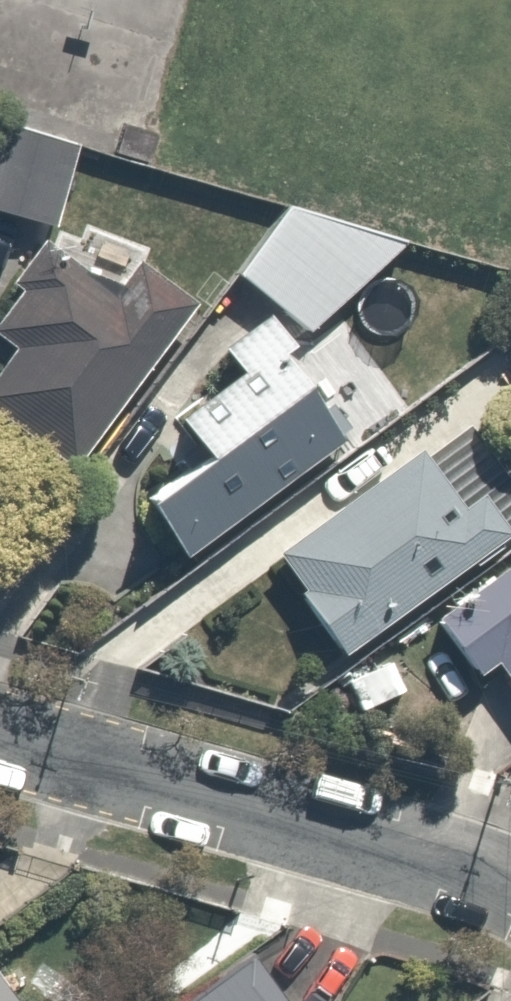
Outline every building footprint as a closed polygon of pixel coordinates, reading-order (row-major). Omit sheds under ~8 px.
[(79,145),(15,137),(5,217),(69,225),(79,145)] [(306,201),(248,269),(317,328),(375,260),(306,201)] [(206,313),(138,271),(124,294),(22,230),(3,260),(26,275),(0,315),(0,347),(16,357),(0,382),(0,555),(38,579),(206,313)] [(358,414),(268,319),(228,358),(252,381),(204,428),(222,447),(156,512),(207,563),(358,414)] [(500,339),(510,353),(510,330),(500,339)] [(281,556),(356,659),(510,547),(510,510),(485,473),(453,496),(423,454),(281,556)] [(190,1000),(293,1000),(260,953),(189,1000),(190,1000)] [(0,968),(0,1000),(25,1000),(0,968)]
